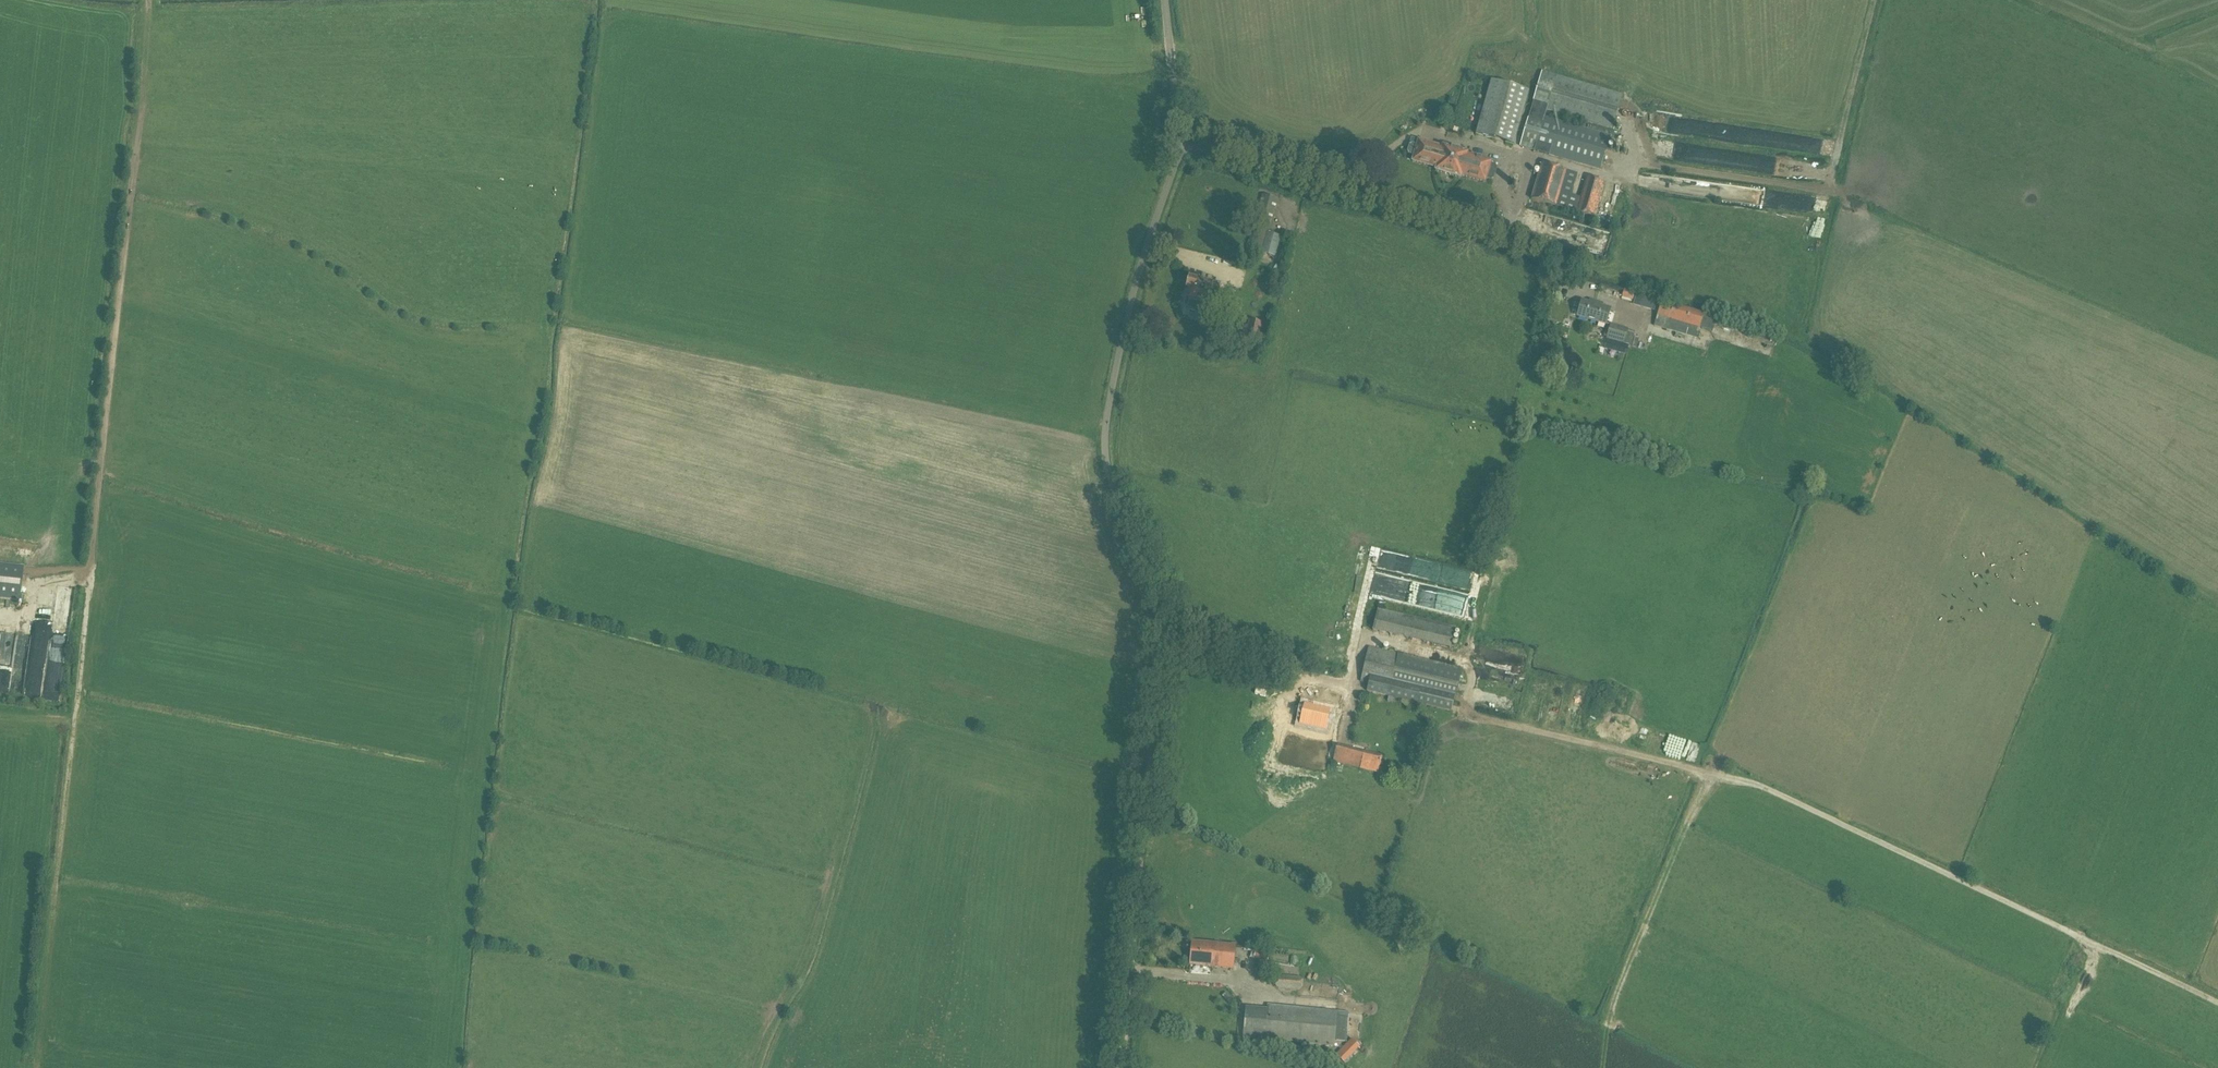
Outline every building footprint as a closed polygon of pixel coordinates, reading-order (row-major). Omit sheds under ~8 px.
[(1622,95),(1556,76),(1541,72),(1519,147),(1534,151),(1600,171),(1610,136),(1559,121),(1560,115),(1612,130),(1622,95)] [(1529,92),(1491,81),(1475,134),(1513,145),(1529,92)] [(1434,131),(1435,123),(1419,120),(1417,128),(1434,131)] [(1407,154),(1414,156),(1412,162),(1436,169),(1435,171),(1460,179),(1461,176),(1485,183),(1486,179),(1493,181),(1497,167),(1490,165),(1491,163),(1467,156),(1468,154),(1455,150),(1456,147),(1452,147),(1452,149),(1442,147),(1442,148),(1418,141),(1417,147),(1410,145),(1407,154)] [(1530,200),(1595,219),(1605,182),(1586,177),(1579,198),(1572,195),(1577,175),(1541,164),(1530,200)] [(1664,193),(1677,194),(1677,185),(1665,184),(1664,193)] [(1781,204),(1782,193),(1727,185),(1725,196),(1781,204)] [(1262,195),(1245,254),(1261,258),(1278,199),(1262,195)] [(1188,309),(1198,312),(1200,304),(1212,307),(1215,295),(1217,295),(1220,284),(1214,283),(1215,282),(1203,279),(1202,283),(1190,280),(1187,290),(1191,291),(1188,302),(1189,302),(1188,309)] [(1635,293),(1623,289),(1621,298),(1633,301),(1635,293)] [(1704,314),(1661,301),(1654,326),(1697,339),(1704,314)] [(1594,303),(1594,306),(1581,302),(1577,317),(1606,325),(1610,310),(1601,308),(1602,305),(1594,303)] [(1259,340),(1263,324),(1249,320),(1245,337),(1259,340)] [(1628,345),(1631,332),(1628,330),(1628,329),(1610,324),(1606,340),(1624,345),(1624,344),(1628,345)] [(0,564),(0,599),(19,601),(23,566),(0,564)] [(1494,582),(1476,657),(1520,668),(1538,593),(1494,582)] [(1373,631),(1451,649),(1456,628),(1378,610),(1373,631)] [(44,637),(27,635),(24,662),(20,662),(24,634),(0,632),(0,692),(19,694),(20,693),(37,695),(44,637)] [(1461,669),(1434,663),(1369,648),(1361,682),(1369,684),(1367,691),(1424,705),(1451,711),(1461,669)] [(45,660),(40,697),(54,699),(60,662),(45,660)] [(1550,695),(1558,696),(1560,684),(1551,683),(1550,695)] [(1304,705),(1299,724),(1325,729),(1329,711),(1304,705)] [(1302,754),(1327,756),(1329,737),(1314,736),(1315,732),(1311,732),(1310,741),(1285,738),(1284,750),(1302,752),(1302,754)] [(1384,758),(1385,751),(1349,741),(1340,739),(1336,749),(1335,749),(1332,762),(1378,774),(1383,758),(1384,758)] [(1190,966),(1233,970),(1235,946),(1192,942),(1190,966)] [(1273,970),(1298,971),(1299,951),(1288,951),(1288,948),(1273,948),(1273,970)] [(1254,959),(1268,961),(1270,952),(1256,950),(1254,959)] [(1299,992),(1303,989),(1304,980),(1301,977),(1279,975),(1275,978),(1274,987),(1278,991),(1299,992)] [(1175,993),(1182,995),(1184,989),(1177,986),(1175,993)] [(1245,1009),(1243,1039),(1335,1047),(1338,1012),(1267,1005),(1267,1011),(1245,1009)] [(1349,1067),(1363,1055),(1358,1049),(1360,1047),(1352,1039),(1336,1055),(1344,1064),(1345,1062),(1349,1067)]
